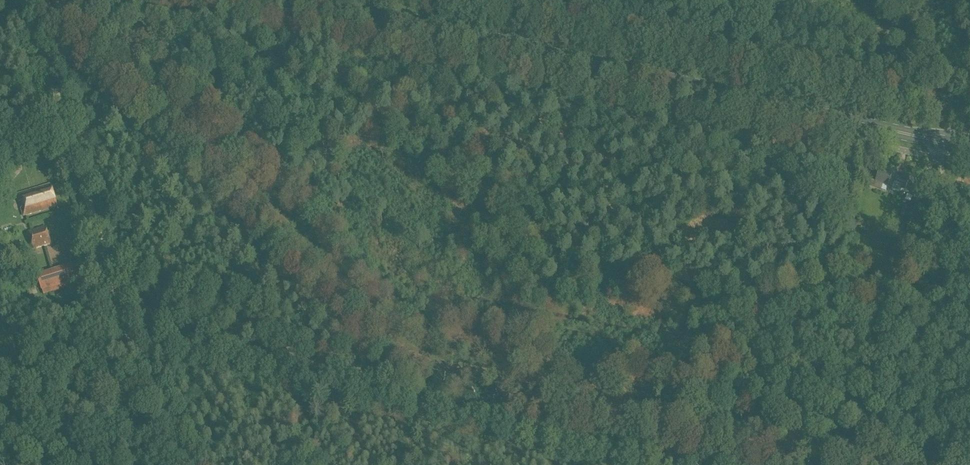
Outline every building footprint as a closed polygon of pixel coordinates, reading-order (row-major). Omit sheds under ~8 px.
[(886,191),(892,174),(879,170),(873,187),(886,191)] [(913,194),(918,181),(901,175),(901,176),(897,175),(892,189),(901,192),(901,190),(913,194)] [(23,215),(57,206),(50,184),(17,194),(19,201),(22,200),(24,208),(21,208),(23,215)] [(879,198),(889,201),(891,194),(880,192),(879,198)] [(904,192),(900,200),(914,207),(916,202),(908,198),(910,195),(904,192)] [(968,214),(969,204),(961,203),(959,212),(968,214)] [(900,215),(906,217),(907,217),(910,208),(903,205),(900,215)] [(34,248),(50,243),(45,226),(29,231),(34,248)] [(44,295),(81,283),(80,277),(76,265),(38,278),(41,289),(42,289),(44,295)]
